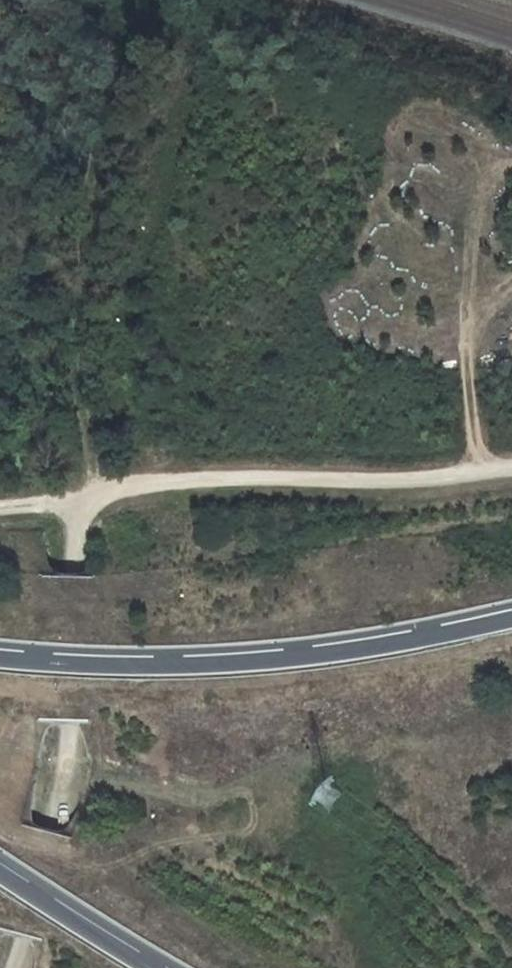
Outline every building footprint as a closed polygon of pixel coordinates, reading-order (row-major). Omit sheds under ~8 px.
[(324,780),(309,799),(329,813),(343,795),(324,780)]
